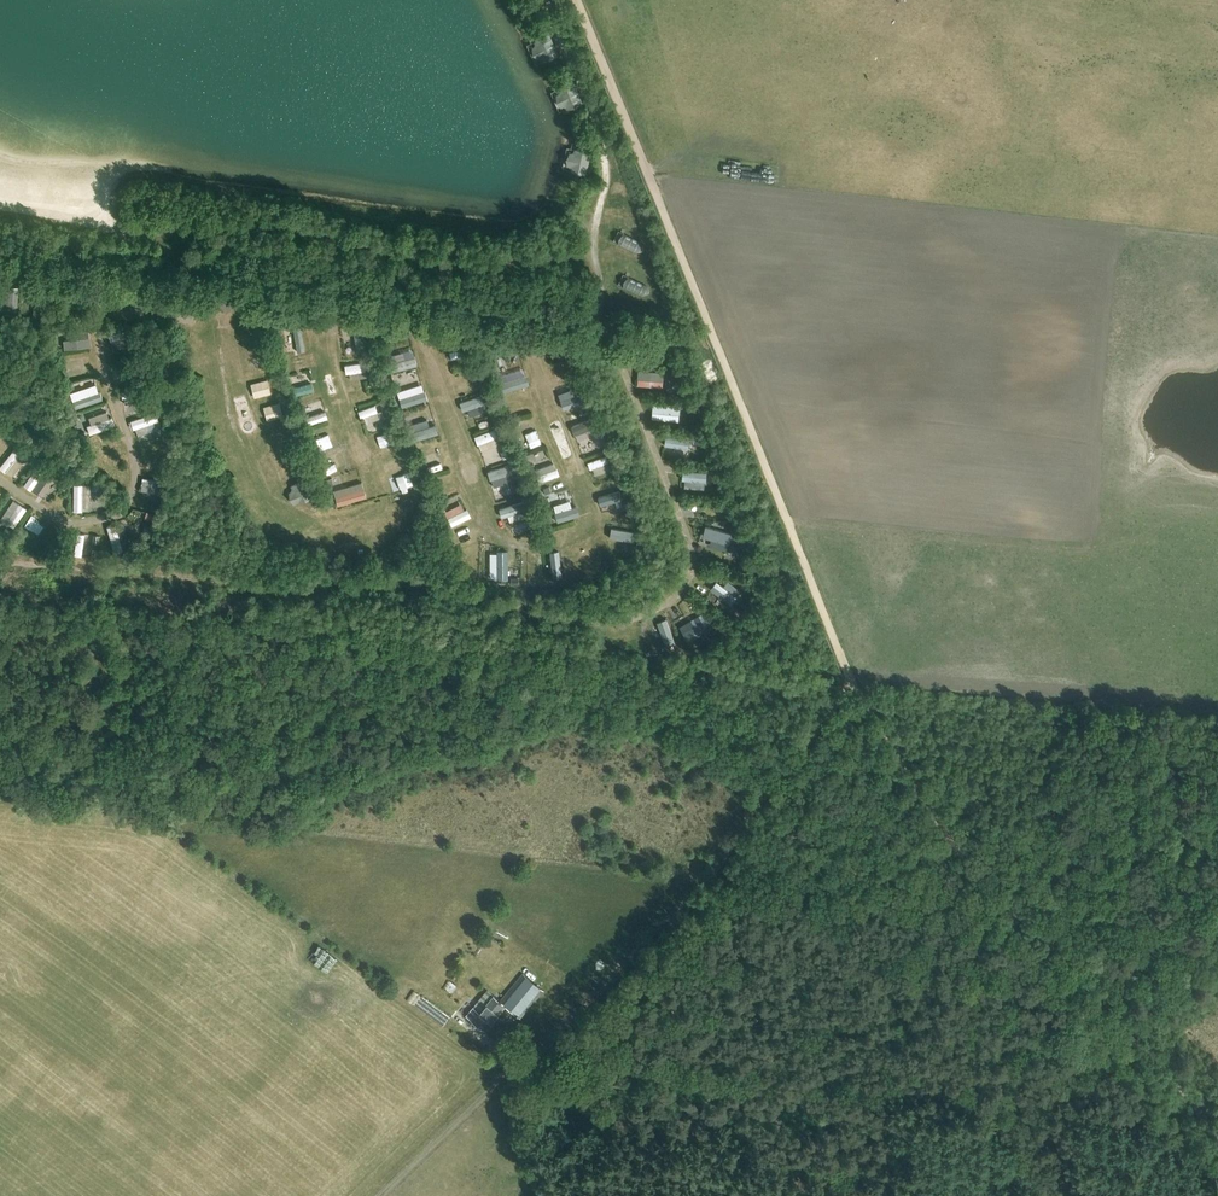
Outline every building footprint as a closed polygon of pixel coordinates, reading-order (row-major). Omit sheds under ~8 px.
[(550,35),(527,45),(535,64),(558,54),(550,35)] [(574,82),(551,92),(559,111),(582,101),(574,82)] [(591,153),(566,148),(562,169),(587,173),(591,153)] [(647,243),(618,231),(613,242),(642,254),(647,243)] [(651,286),(623,274),(618,285),(647,297),(651,286)] [(9,286),(8,310),(17,310),(18,287),(9,286)] [(49,317),(51,291),(43,291),(41,316),(49,317)] [(160,300),(159,310),(190,313),(191,303),(160,300)] [(301,327),(299,318),(275,321),(276,331),(301,327)] [(362,324),(353,326),(357,353),(366,351),(362,324)] [(136,329),(110,332),(111,340),(137,336),(136,329)] [(90,346),(90,337),(64,339),(64,348),(90,346)] [(570,346),(570,338),(547,337),(546,345),(570,346)] [(449,351),(450,358),(472,354),(470,347),(449,351)] [(414,356),(388,363),(390,372),(416,365),(414,356)] [(72,361),(74,375),(96,372),(94,358),(72,361)] [(346,373),(365,370),(364,362),(344,365),(346,373)] [(112,366),(112,372),(131,371),(130,364),(112,366)] [(664,381),(665,372),(640,369),(639,378),(664,381)] [(458,385),(480,379),(478,372),(456,377),(458,385)] [(526,375),(501,383),(504,391),(529,384),(526,375)] [(271,377),(253,382),(257,396),(274,392),(271,377)] [(293,395),(314,389),(312,382),(291,388),(293,395)] [(583,383),(559,391),(561,399),(586,391),(583,383)] [(145,395),(143,387),(122,391),(123,398),(144,395),(145,395)] [(429,398),(426,390),(401,398),(403,406),(429,398)] [(79,399),(82,406),(102,399),(100,392),(79,399)] [(467,409),(488,403),(485,395),(465,402),(467,409)] [(681,403),(652,401),(651,413),(680,415),(681,403)] [(361,417),(378,411),(375,404),(359,410),(361,417)] [(328,418),(325,410),(302,418),(304,426),(328,418)] [(134,429),(159,421),(156,412),(131,420),(134,429)] [(90,434),(115,424),(112,416),(92,424),(92,423),(87,425),(90,434)] [(573,426),(576,435),(599,426),(596,418),(573,426)] [(438,432),(436,424),(410,432),(412,440),(438,432)] [(478,444),(501,436),(498,428),(475,436),(478,444)] [(688,448),(689,439),(665,435),(664,445),(688,448)] [(593,449),(603,446),(599,436),(590,439),(593,449)] [(427,447),(429,455),(437,452),(435,444),(427,447)] [(103,445),(103,468),(117,468),(117,445),(103,445)] [(160,446),(143,448),(145,461),(161,459),(160,446)] [(15,447),(0,467),(0,468),(6,472),(6,471),(21,451),(15,447)] [(437,461),(432,462),(435,471),(457,464),(451,448),(434,454),(437,461)] [(385,463),(404,457),(402,449),(383,456),(385,463)] [(591,469),(608,462),(606,455),(588,462),(591,469)] [(354,460),(328,467),(331,474),(356,467),(354,460)] [(493,478),(517,470),(515,462),(490,470),(493,478)] [(32,490),(45,472),(37,467),(24,485),(32,490)] [(536,475),(539,482),(559,475),(556,468),(555,468),(536,475)] [(682,470),(682,479),(706,481),(707,472),(682,470)] [(143,477),(142,485),(158,487),(159,480),(143,477)] [(296,502),(316,496),(310,477),(290,483),(296,502)] [(74,484),(74,510),(83,511),(83,484),(74,484)] [(366,496),(364,487),(335,496),(338,504),(366,496)] [(7,522),(14,527),(27,508),(20,503),(8,521),(7,522)] [(575,506),(554,512),(557,521),(577,516),(575,506)] [(445,520),(449,528),(474,516),(470,508),(445,520)] [(513,526),(535,517),(532,511),(510,520),(513,526)] [(146,519),(152,520),(154,513),(148,512),(146,519)] [(119,543),(107,525),(101,529),(113,547),(119,543)] [(705,525),(702,536),(729,544),(732,533),(705,525)] [(611,527),(610,536),(635,540),(636,531),(611,527)] [(82,556),(85,534),(78,533),(75,555),(82,556)] [(476,571),(490,573),(493,551),(478,549),(476,571)] [(497,551),(497,582),(508,581),(507,551),(497,551)] [(731,604),(737,596),(716,580),(710,588),(731,604)] [(683,652),(667,610),(640,621),(651,656),(683,652)] [(708,618),(683,632),(688,641),(713,626),(708,618)] [(493,994),(479,1012),(472,1007),(465,1015),(484,1031),(505,1005),(520,1018),(543,991),(521,973),(499,1000),(493,994)]
